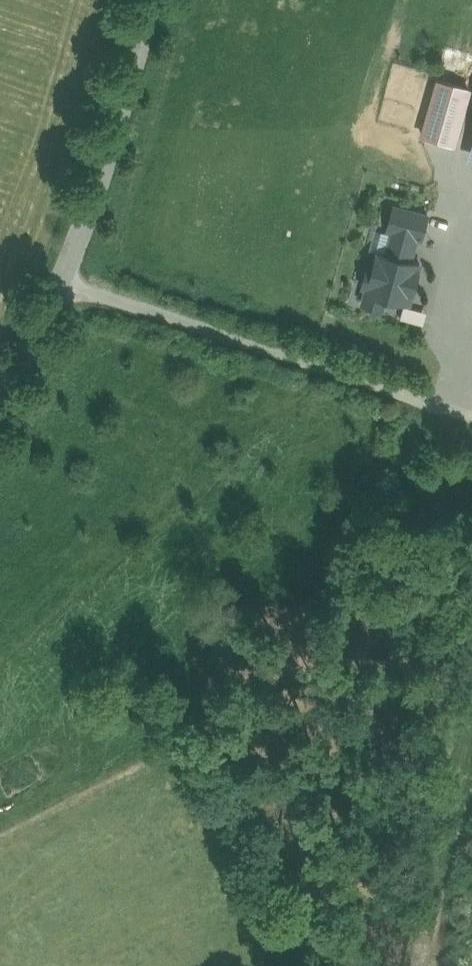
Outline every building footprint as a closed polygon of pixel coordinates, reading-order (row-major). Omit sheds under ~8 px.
[(459,143),(471,88),(471,83),(436,75),(422,134),(459,143)] [(388,295),(411,300),(434,210),(393,199),(381,248),(372,245),(362,285),(366,286),(363,301),(385,306),(388,295)] [(391,295),(386,307),(401,313),(406,301),(391,295)] [(406,302),(403,315),(425,321),(428,308),(406,302)]
